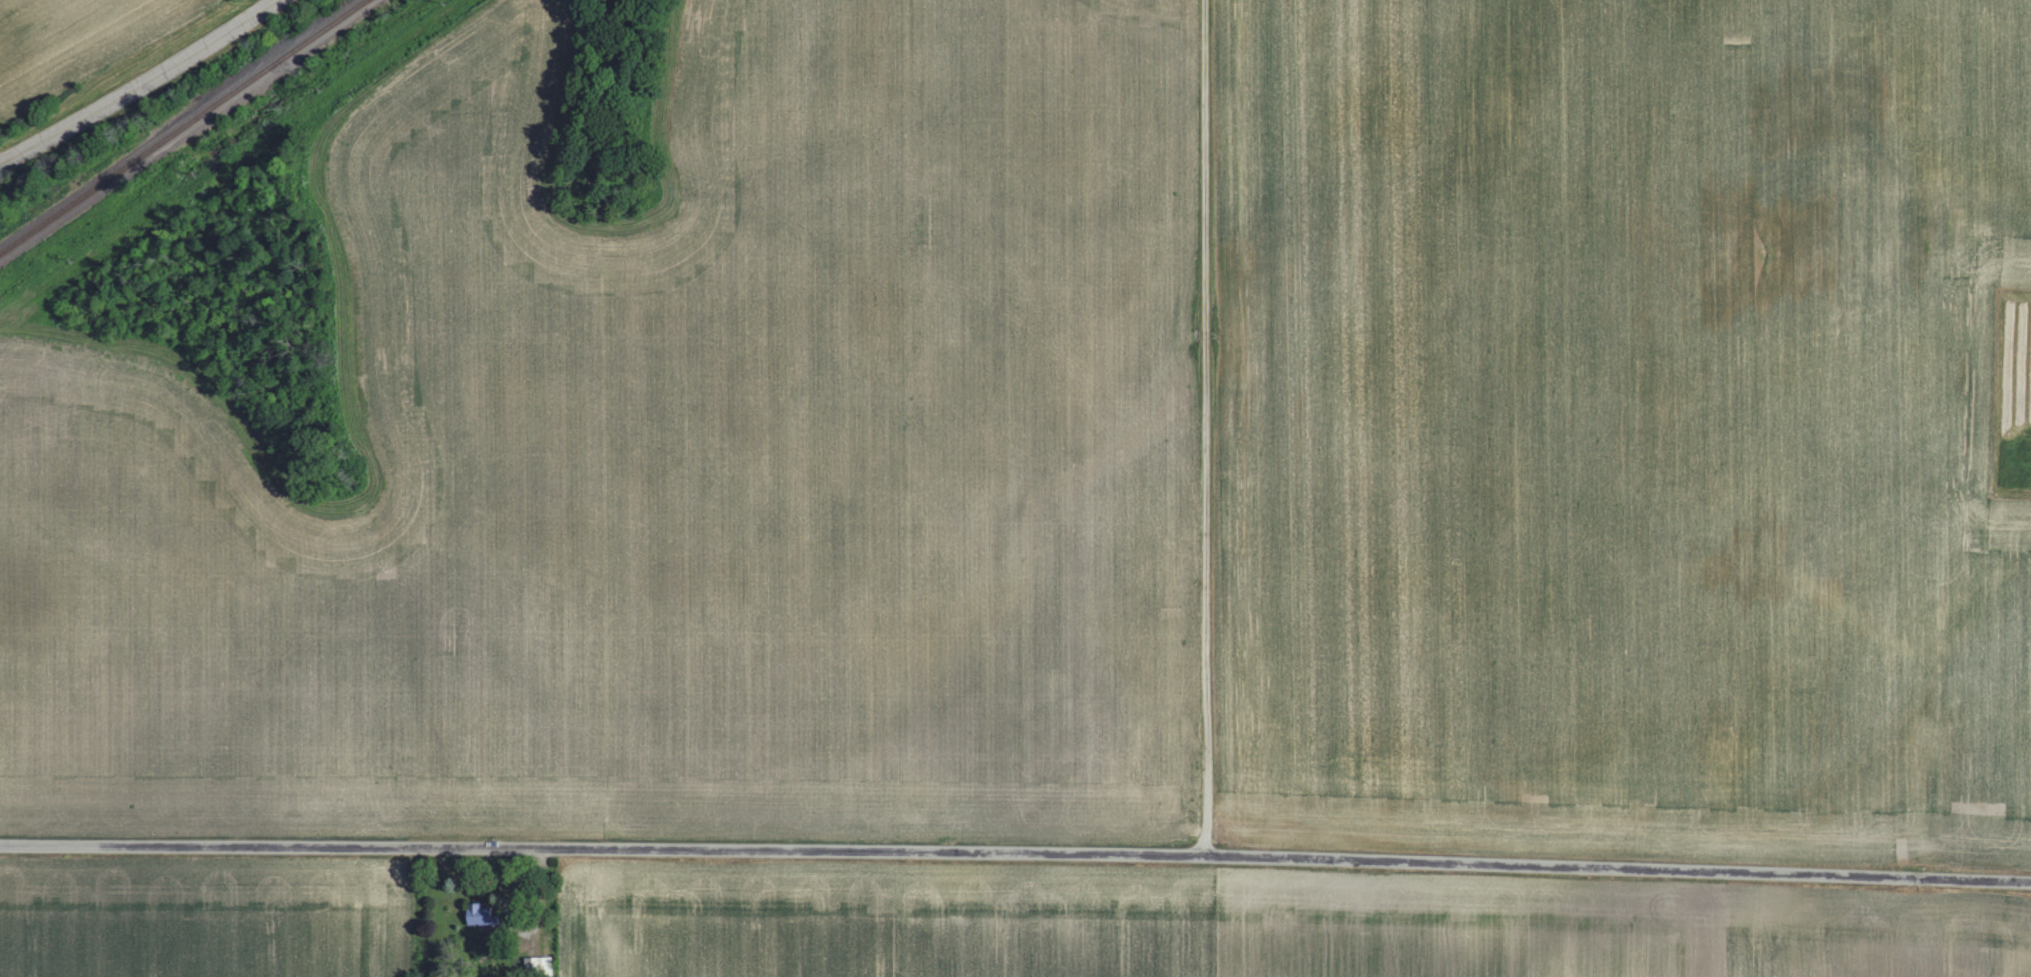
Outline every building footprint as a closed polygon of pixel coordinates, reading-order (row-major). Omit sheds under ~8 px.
[(485,902),(470,903),(470,924),(500,923),(500,906),(485,907),(485,902)] [(554,970),(554,956),(526,956),(526,971),(554,970)]
